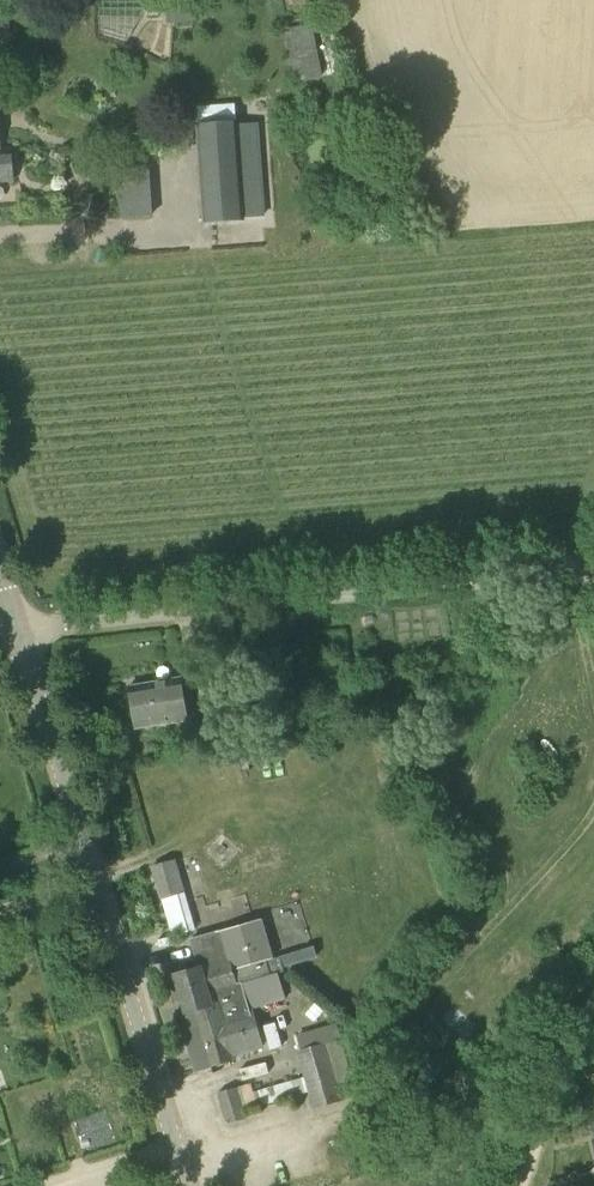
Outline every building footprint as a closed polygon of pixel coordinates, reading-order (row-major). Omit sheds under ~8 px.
[(195,7),(210,6),(209,0),(146,0),(146,10),(166,9),(167,23),(196,22),(195,7)] [(287,30),(300,83),(334,75),(321,21),(287,30)] [(247,221),(246,218),(265,217),(259,123),(240,124),(240,120),(198,123),(205,224),(247,221)] [(12,178),(10,156),(1,156),(0,143),(0,179),(12,178)] [(121,218),(153,216),(149,168),(118,171),(121,218)] [(137,727),(189,718),(182,675),(130,684),(137,727)] [(176,859),(151,867),(160,900),(161,900),(172,937),(196,930),(176,859)] [(185,1029),(197,1070),(235,1059),(233,1053),(263,1044),(252,1008),(250,1008),(243,984),(243,983),(242,981),(285,969),(284,967),(281,956),(280,954),(273,956),(261,917),(192,938),(200,964),(175,972),(179,986),(172,988),(175,997),(182,995),(187,1012),(204,1007),(208,1022),(185,1029)] [(314,946),(281,956),(284,967),(317,958),(314,946)] [(278,972),(243,983),(243,984),(250,1008),(252,1008),(286,998),(278,972)] [(296,1050),(303,1077),(311,1101),(313,1109),(344,1100),(339,1084),(353,1080),(349,1067),(353,1067),(360,1066),(361,1062),(358,1050),(355,1048),(348,1050),(346,1053),(341,1039),(296,1050)] [(428,1044),(410,1065),(439,1091),(458,1070),(428,1044)] [(295,1105),(311,1101),(303,1077),(254,1092),(251,1083),(218,1092),(227,1124),(246,1119),(243,1111),(293,1097),(295,1105)]
